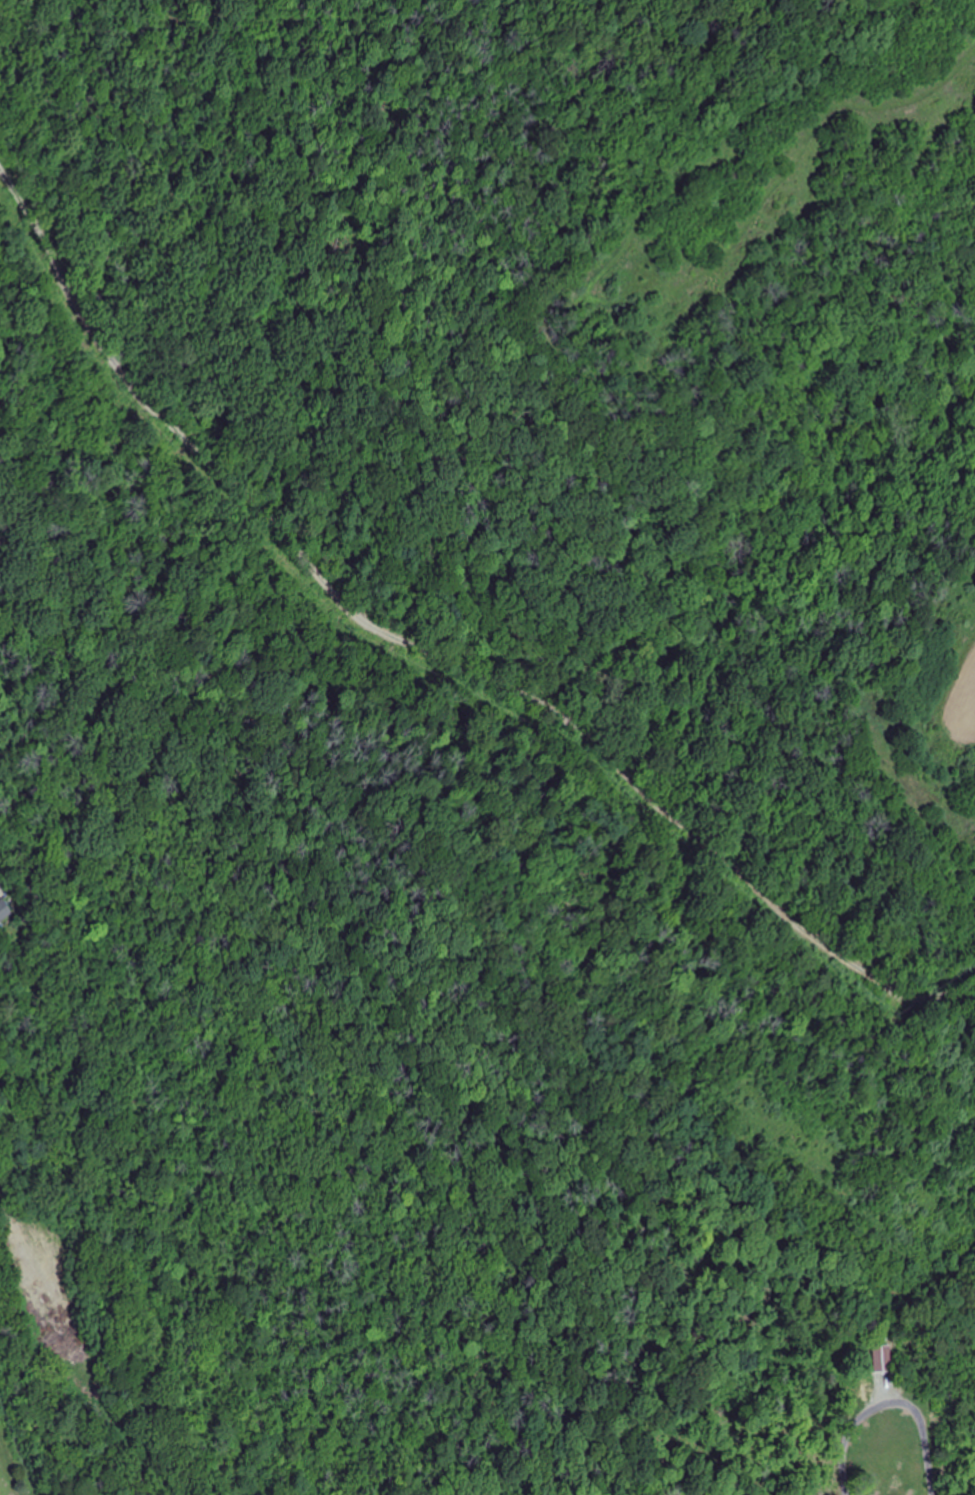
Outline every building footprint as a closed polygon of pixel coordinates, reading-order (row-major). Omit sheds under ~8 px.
[(874,1373),(891,1373),(891,1346),(874,1346),(874,1373)]
